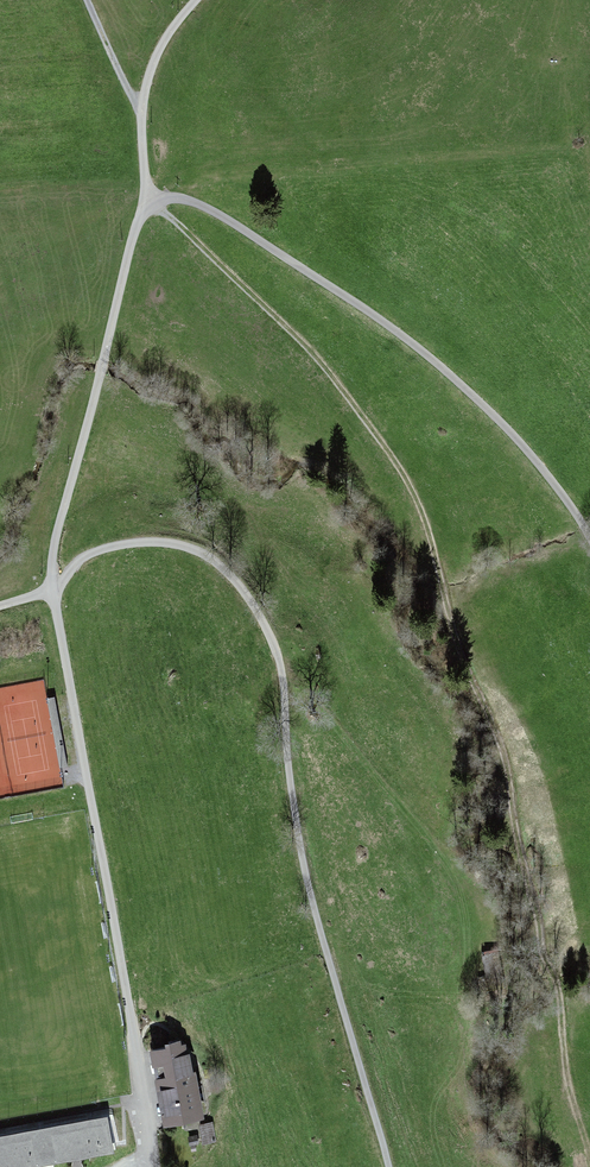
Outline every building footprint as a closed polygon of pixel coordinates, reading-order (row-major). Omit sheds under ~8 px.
[(186,1039),(150,1045),(162,1122),(203,1115),(195,1069),(191,1069),(186,1039)] [(0,1131),(0,1166),(20,1166),(116,1149),(108,1111),(0,1131)] [(212,1124),(198,1127),(202,1145),(215,1142),(212,1124)]
